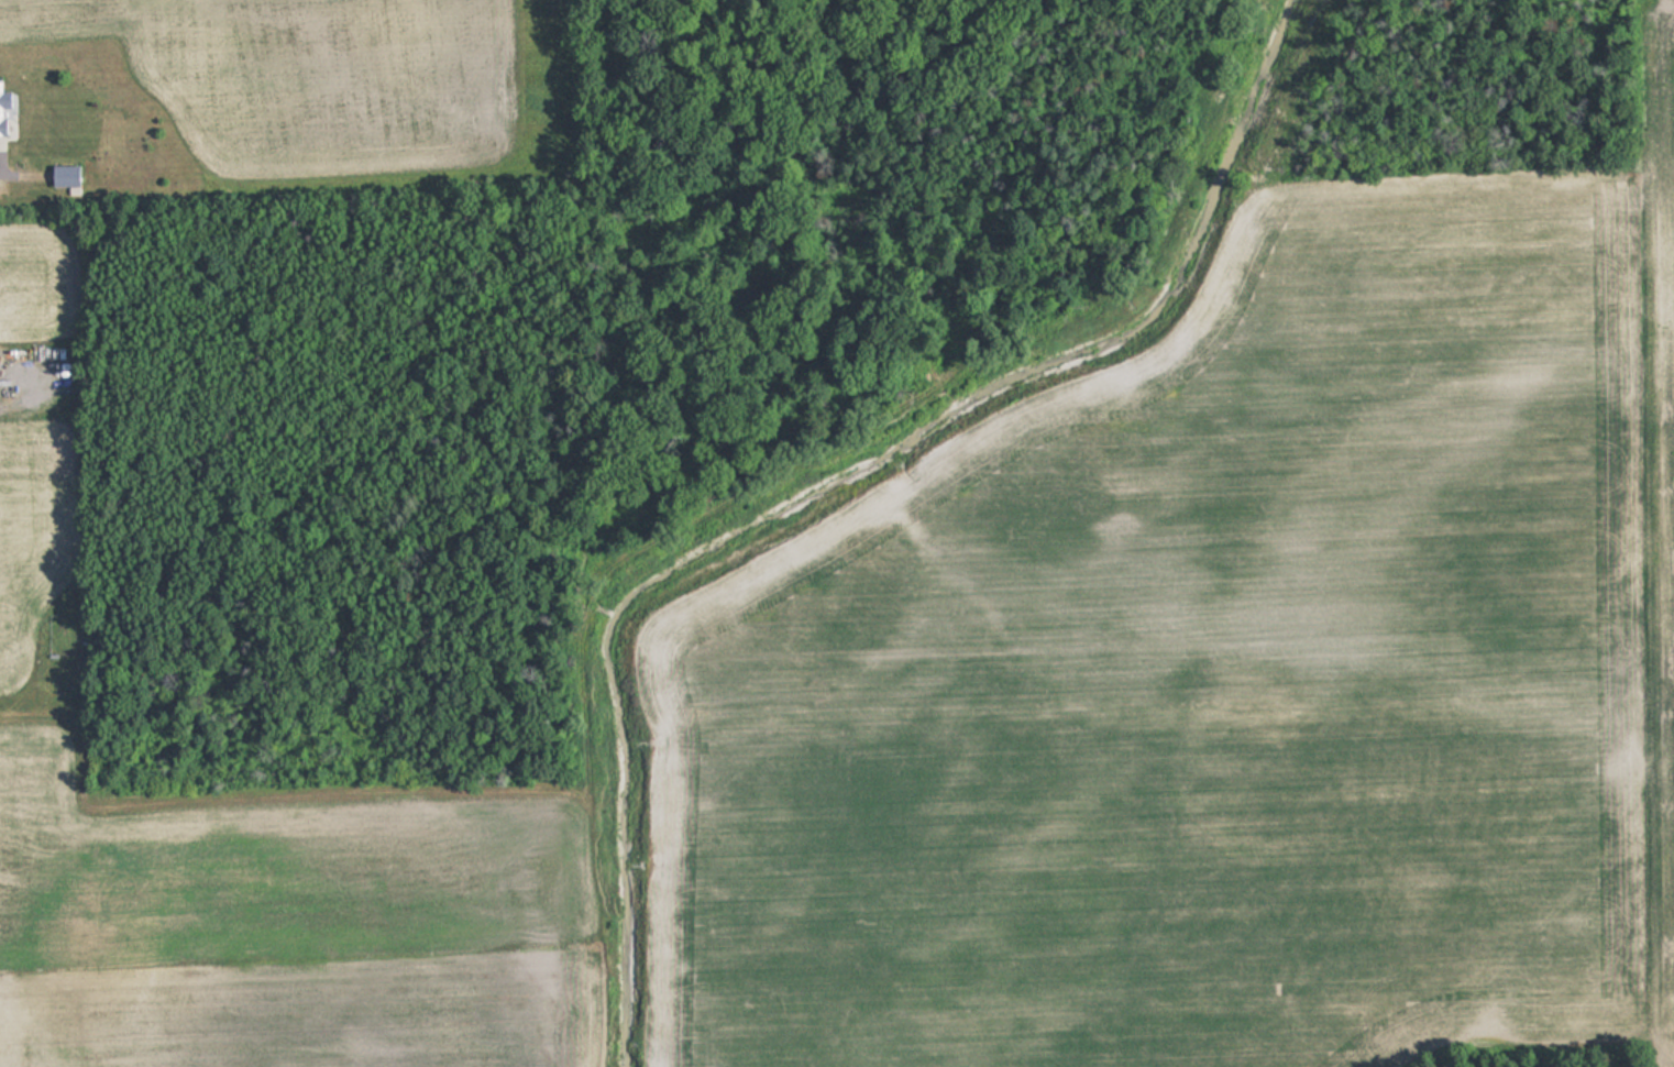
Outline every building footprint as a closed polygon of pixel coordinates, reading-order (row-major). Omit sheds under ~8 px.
[(6,138),(6,109),(9,109),(9,93),(0,93),(0,90),(0,138),(6,138)] [(49,188),(79,188),(79,167),(49,167),(49,188)]
